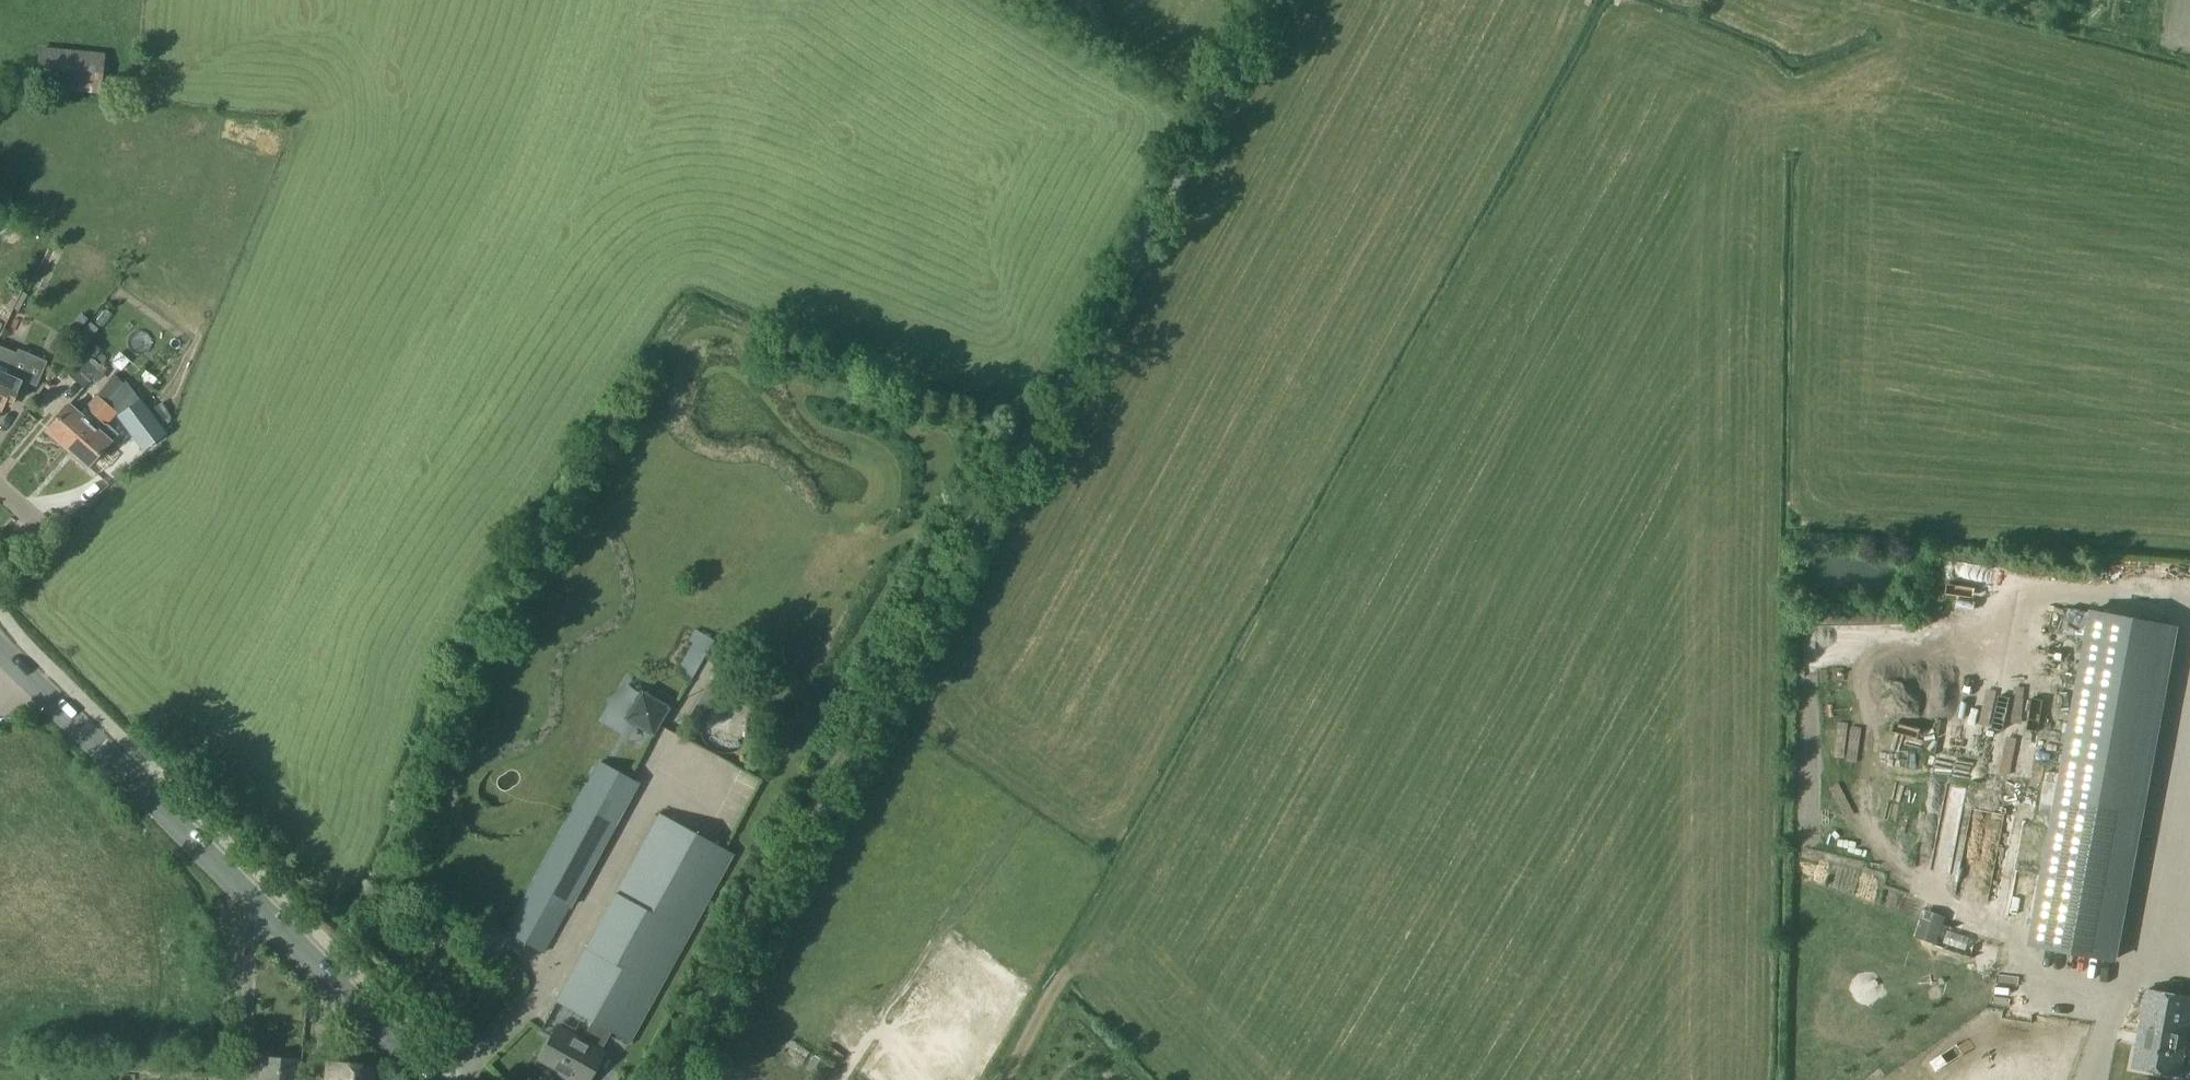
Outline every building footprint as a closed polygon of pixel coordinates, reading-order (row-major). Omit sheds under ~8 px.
[(39,51),(36,85),(101,90),(104,57),(39,51)] [(1,410),(12,385),(11,385),(14,378),(37,387),(48,362),(19,350),(8,375),(0,372),(0,409),(1,410)] [(83,357),(69,373),(85,388),(99,371),(83,357)] [(87,408),(80,415),(90,424),(97,417),(126,384),(117,376),(87,408)] [(97,417),(90,424),(99,432),(106,425),(117,413),(114,410),(132,390),(126,384),(97,417)] [(145,450),(166,434),(142,403),(121,419),(145,450)] [(48,430),(68,448),(90,424),(80,415),(70,406),(48,430)] [(89,467),(111,442),(99,432),(90,424),(68,448),(89,467)] [(2116,959),(2177,627),(2091,611),(2030,943),(2116,959)] [(1978,759),(2013,770),(2022,742),(1987,731),(1978,759)] [(1933,791),(1965,795),(1969,760),(1937,756),(1933,791)] [(545,953),(639,782),(600,761),(506,932),(545,953)] [(2014,804),(2015,793),(2001,792),(2002,784),(1968,781),(1966,799),(2014,804)] [(660,813),(556,1001),(593,1020),(583,1038),(558,1025),(539,1059),(568,1075),(567,1079),(569,1079),(588,1079),(605,1049),(604,1048),(612,1030),(630,1040),(732,852),(660,813)] [(1942,923),(1922,916),(1915,936),(1935,943),(1942,923)] [(2133,1066),(2181,1075),(2189,1021),(2189,997),(2147,989),(2133,1066)] [(262,1057),(260,1079),(297,1079),(298,1060),(262,1057)] [(328,1062),(326,1079),(378,1079),(379,1066),(328,1062)]
